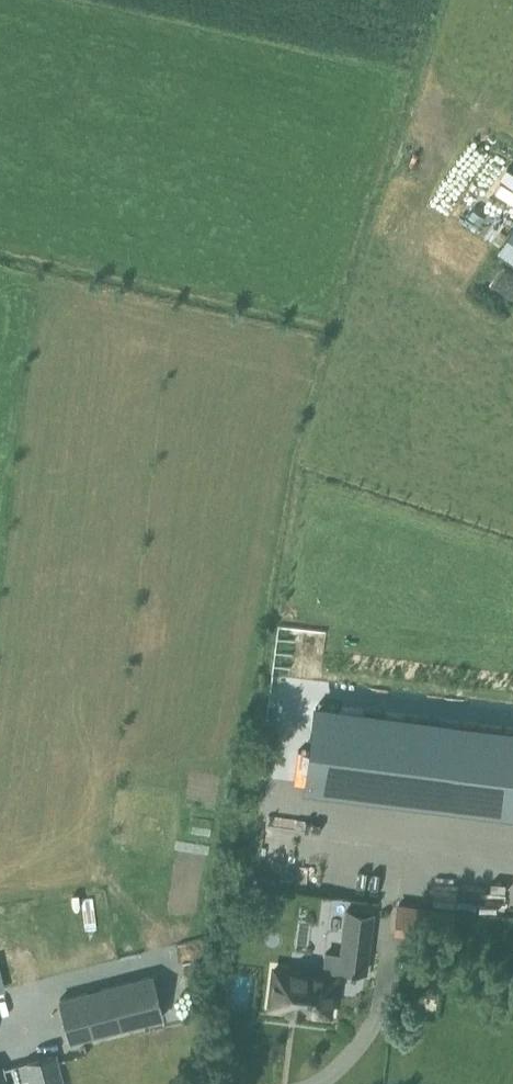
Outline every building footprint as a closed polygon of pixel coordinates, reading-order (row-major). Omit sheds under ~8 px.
[(512,256),(512,234),(503,228),(493,243),(512,256)] [(469,270),(491,293),(506,280),(484,257),(469,270)] [(338,707),(346,642),(310,637),(301,702),(338,707)] [(306,718),(293,794),(505,829),(512,776),(512,752),(306,718)] [(410,934),(409,935),(414,936),(451,940),(454,911),(454,909),(413,904),(413,906),(410,934)] [(275,968),(271,1006),(288,1008),(288,1009),(302,1010),(329,1013),(330,1003),(335,1004),(339,976),(338,976),(339,968),(350,969),(350,971),(354,972),(355,970),(366,971),(373,913),(347,910),(341,954),(326,952),(323,974),(275,968)] [(72,1042),(164,1019),(153,977),(61,1000),(72,1042)] [(7,1083),(4,1068),(0,1069),(0,1083),(64,1083),(57,1055),(10,1068),(14,1081),(7,1083)]
